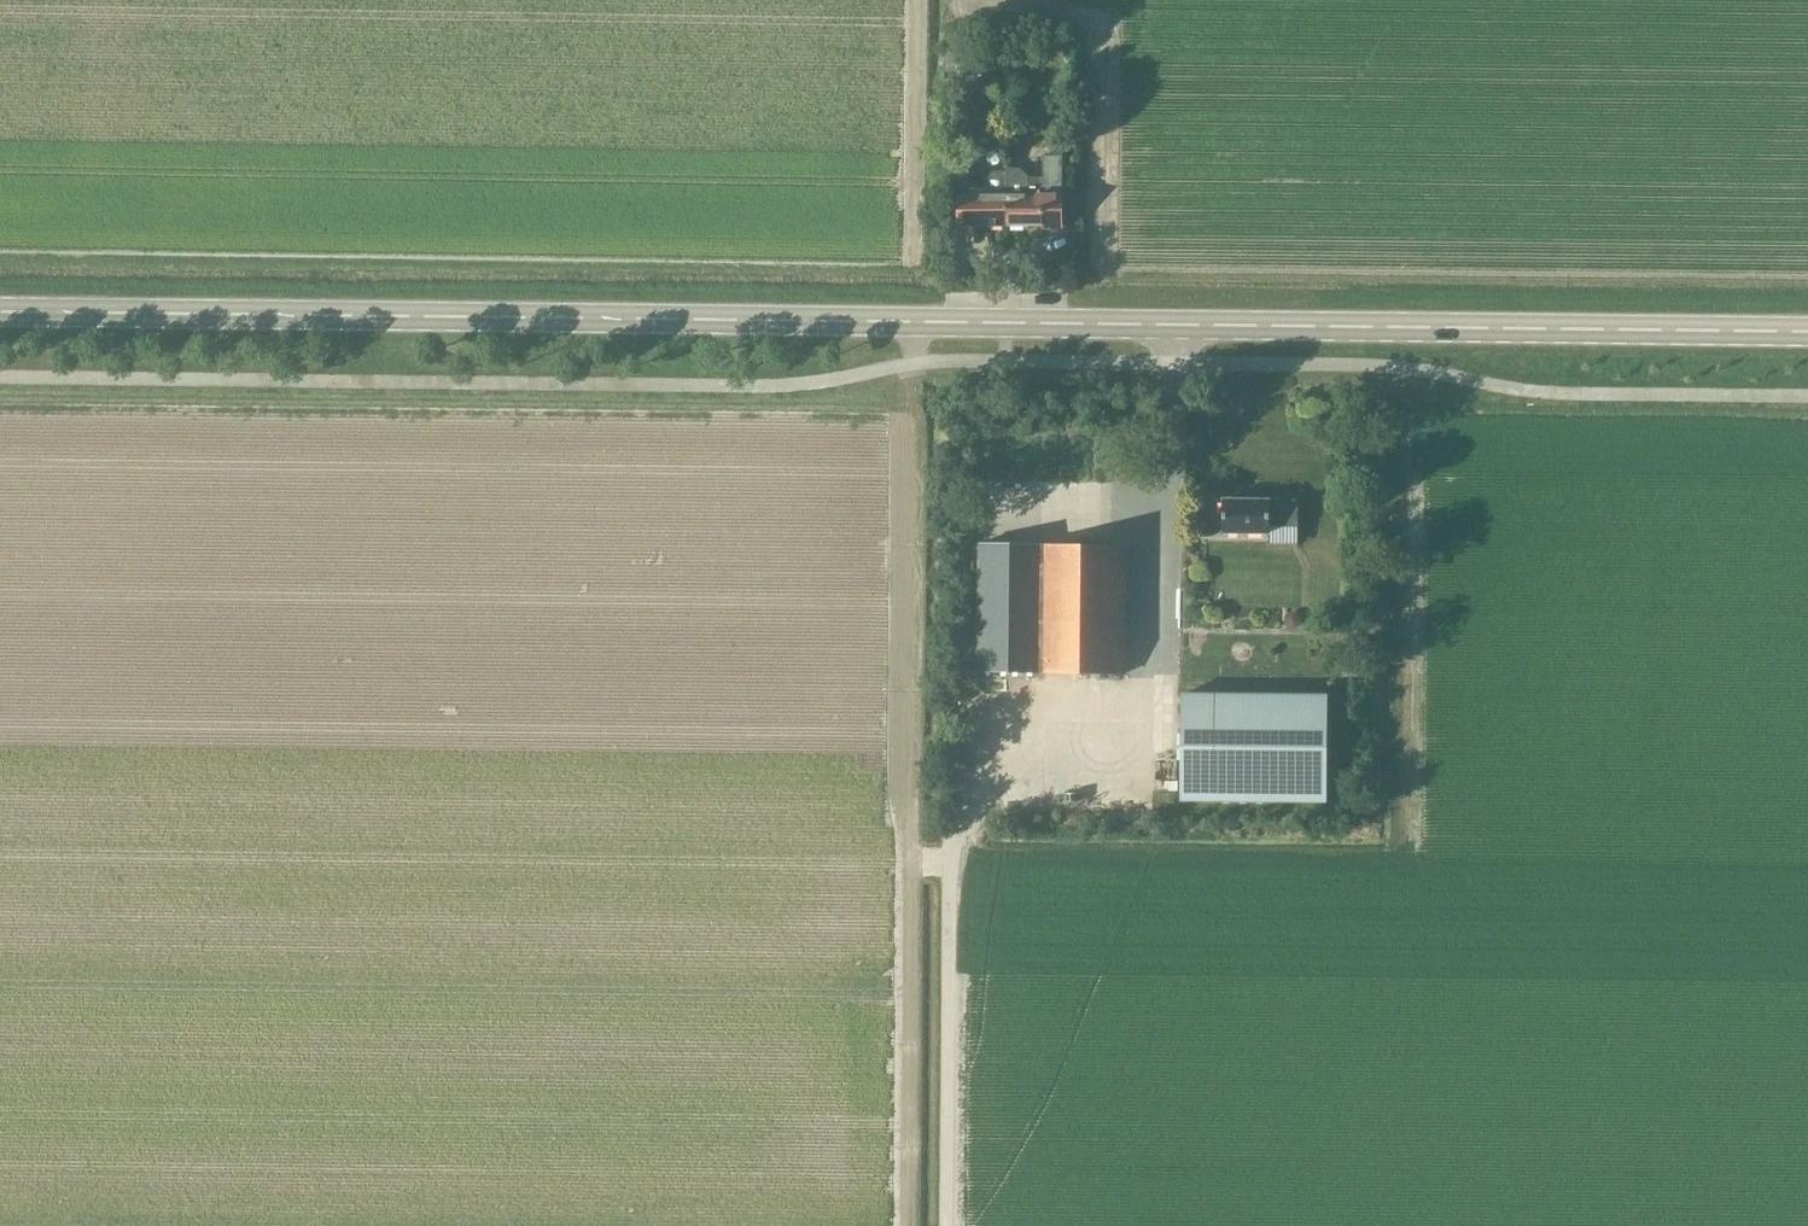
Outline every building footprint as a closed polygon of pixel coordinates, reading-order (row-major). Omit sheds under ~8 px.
[(1005,168),(1005,171),(1005,186),(1005,225),(1062,225),(1062,155),(1042,155),(1042,177),(1028,177),(1019,168),(1005,168)] [(957,225),(1005,225),(1005,186),(1005,171),(983,171),(983,167),(957,167),(957,225)] [(1270,499),(1224,499),(1223,532),(1269,532),(1269,526),(1298,526),(1299,500),(1270,500),(1270,499)] [(1038,672),(1039,546),(1039,545),(980,544),(978,672),(1038,672)] [(1039,546),(1038,672),(1038,673),(1125,674),(1126,547),(1039,546)] [(1327,695),(1182,694),(1181,800),(1326,802),(1327,695)]
